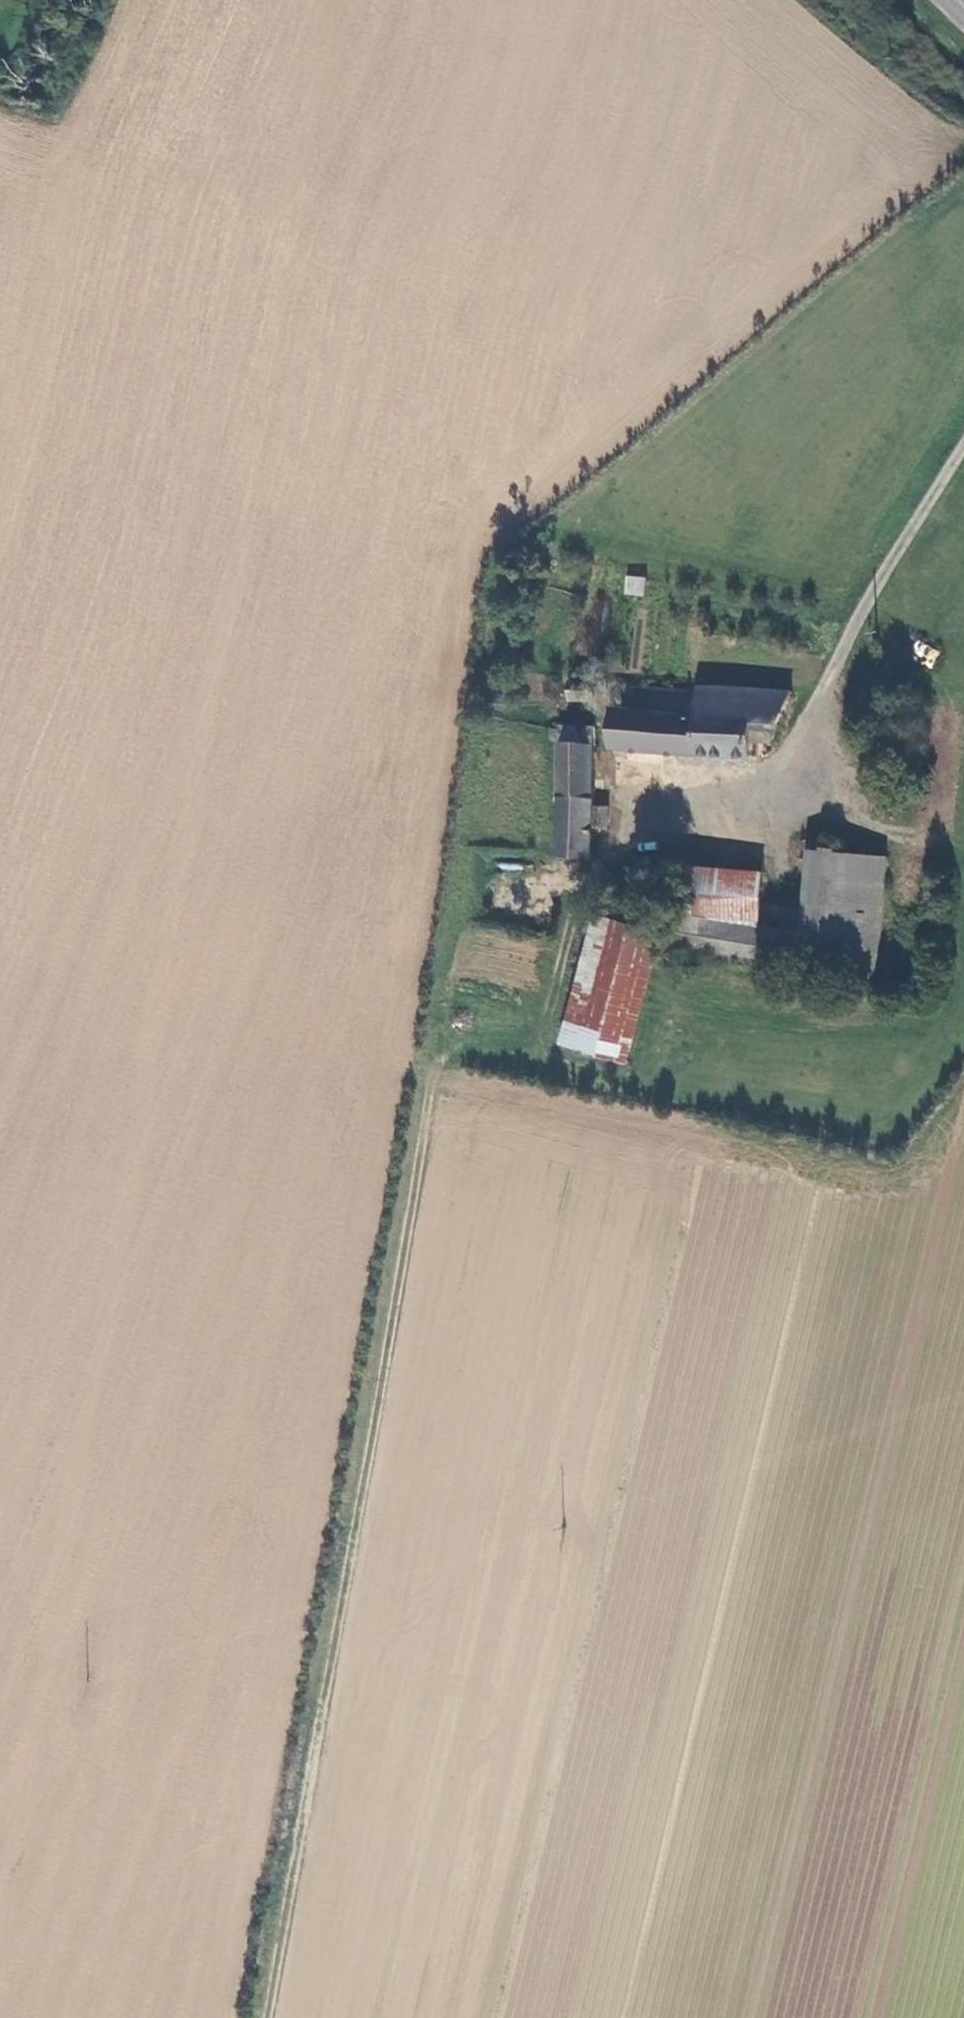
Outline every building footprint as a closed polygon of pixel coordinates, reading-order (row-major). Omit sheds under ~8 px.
[(624,594),(643,596),(645,577),(626,575),(624,594)] [(704,693),(636,688),(633,683),(632,709),(620,709),(619,747),(759,752),(759,738),(774,738),(797,691),(706,685),(704,693)] [(561,859),(594,859),(594,825),(611,825),(611,805),(594,805),(594,727),(562,727),(561,859)] [(845,965),(854,844),(815,842),(810,926),(682,914),(679,935),(679,941),(678,947),(798,962),(845,965)] [(696,862),(694,909),(766,914),(769,865),(696,862)] [(662,930),(595,910),(558,1043),(622,1062),(662,930)]
